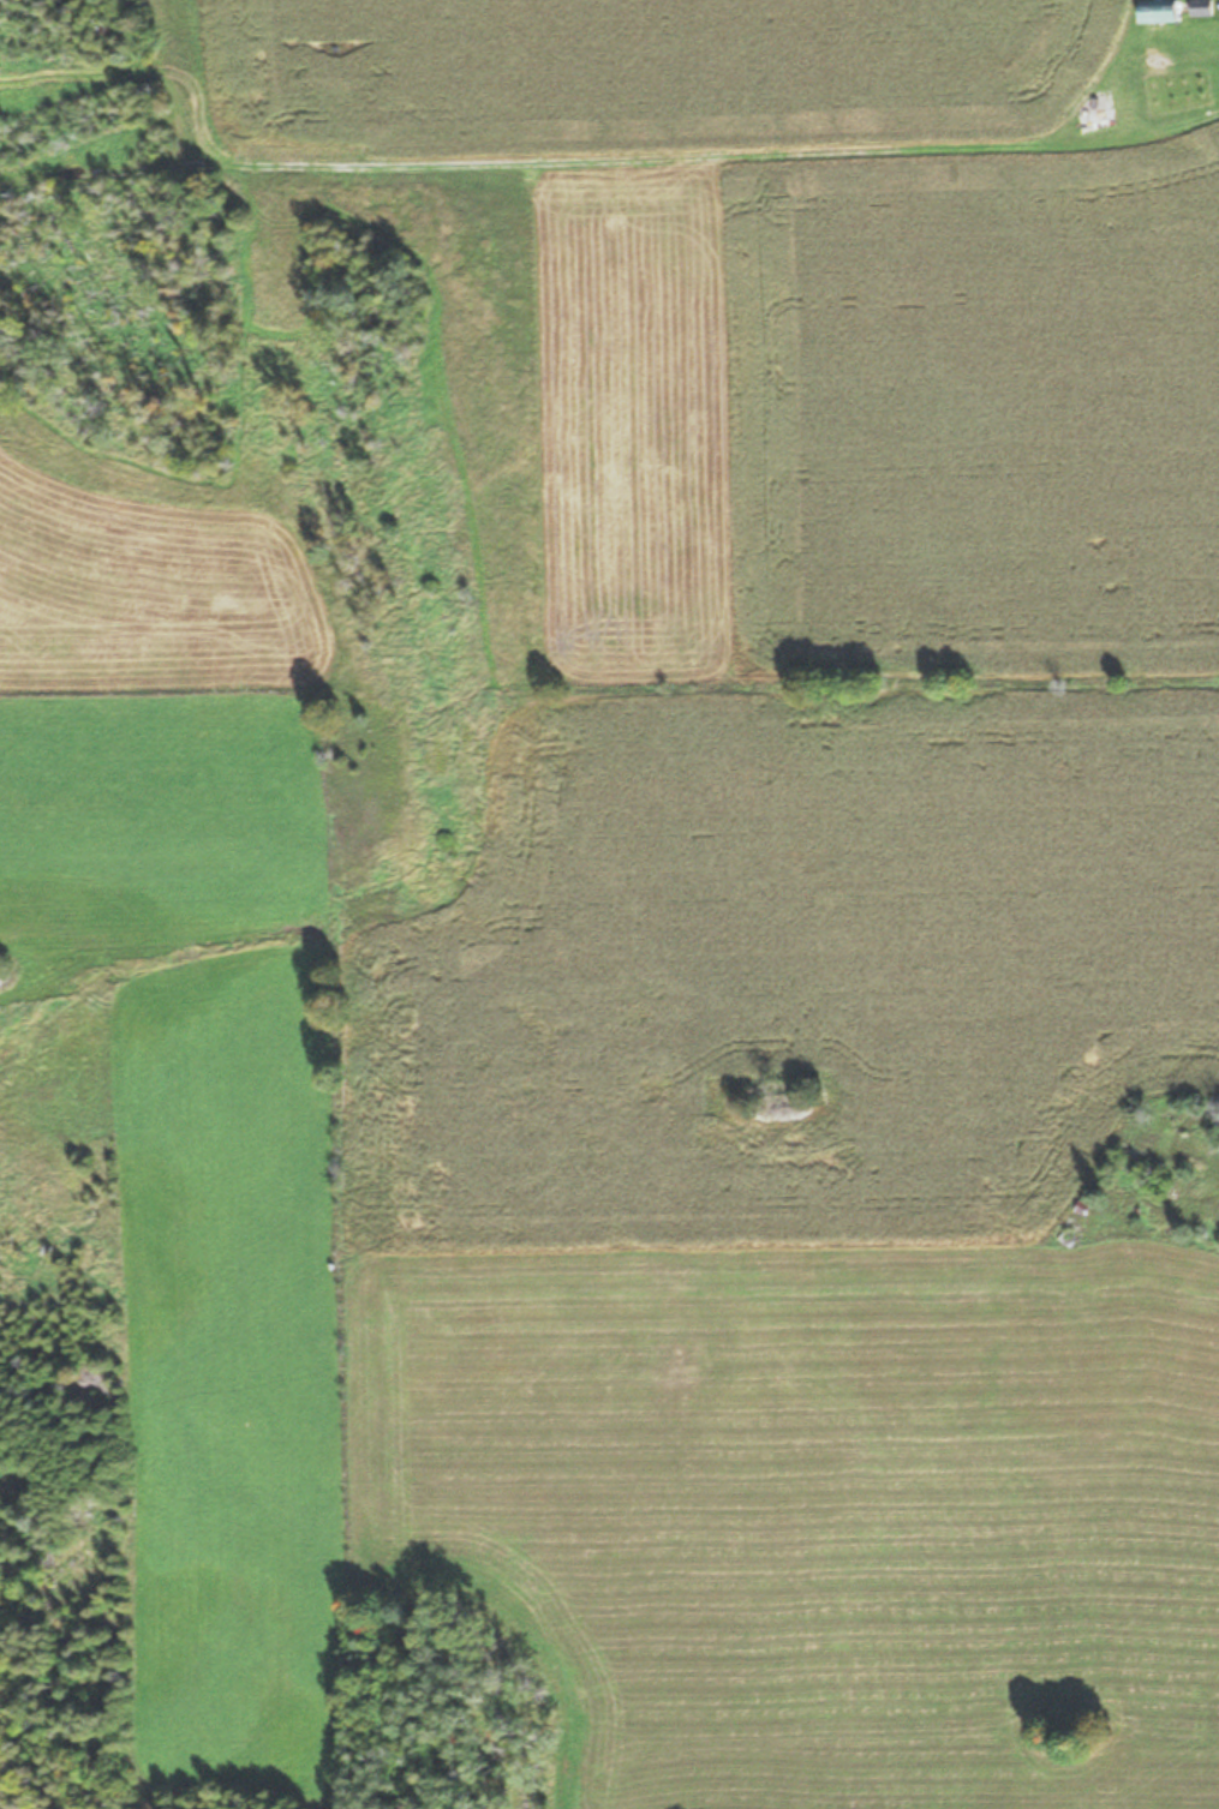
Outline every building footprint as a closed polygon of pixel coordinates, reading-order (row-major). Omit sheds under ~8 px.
[(1141,1),(1141,21),(1182,21),(1182,1),(1141,1)] [(1191,1),(1191,16),(1212,16),(1212,1),(1191,1)] [(1075,1208),(1084,1215),(1092,1205),(1082,1198),(1075,1208)] [(1060,1237),(1071,1245),(1075,1239),(1064,1231),(1060,1237)]
